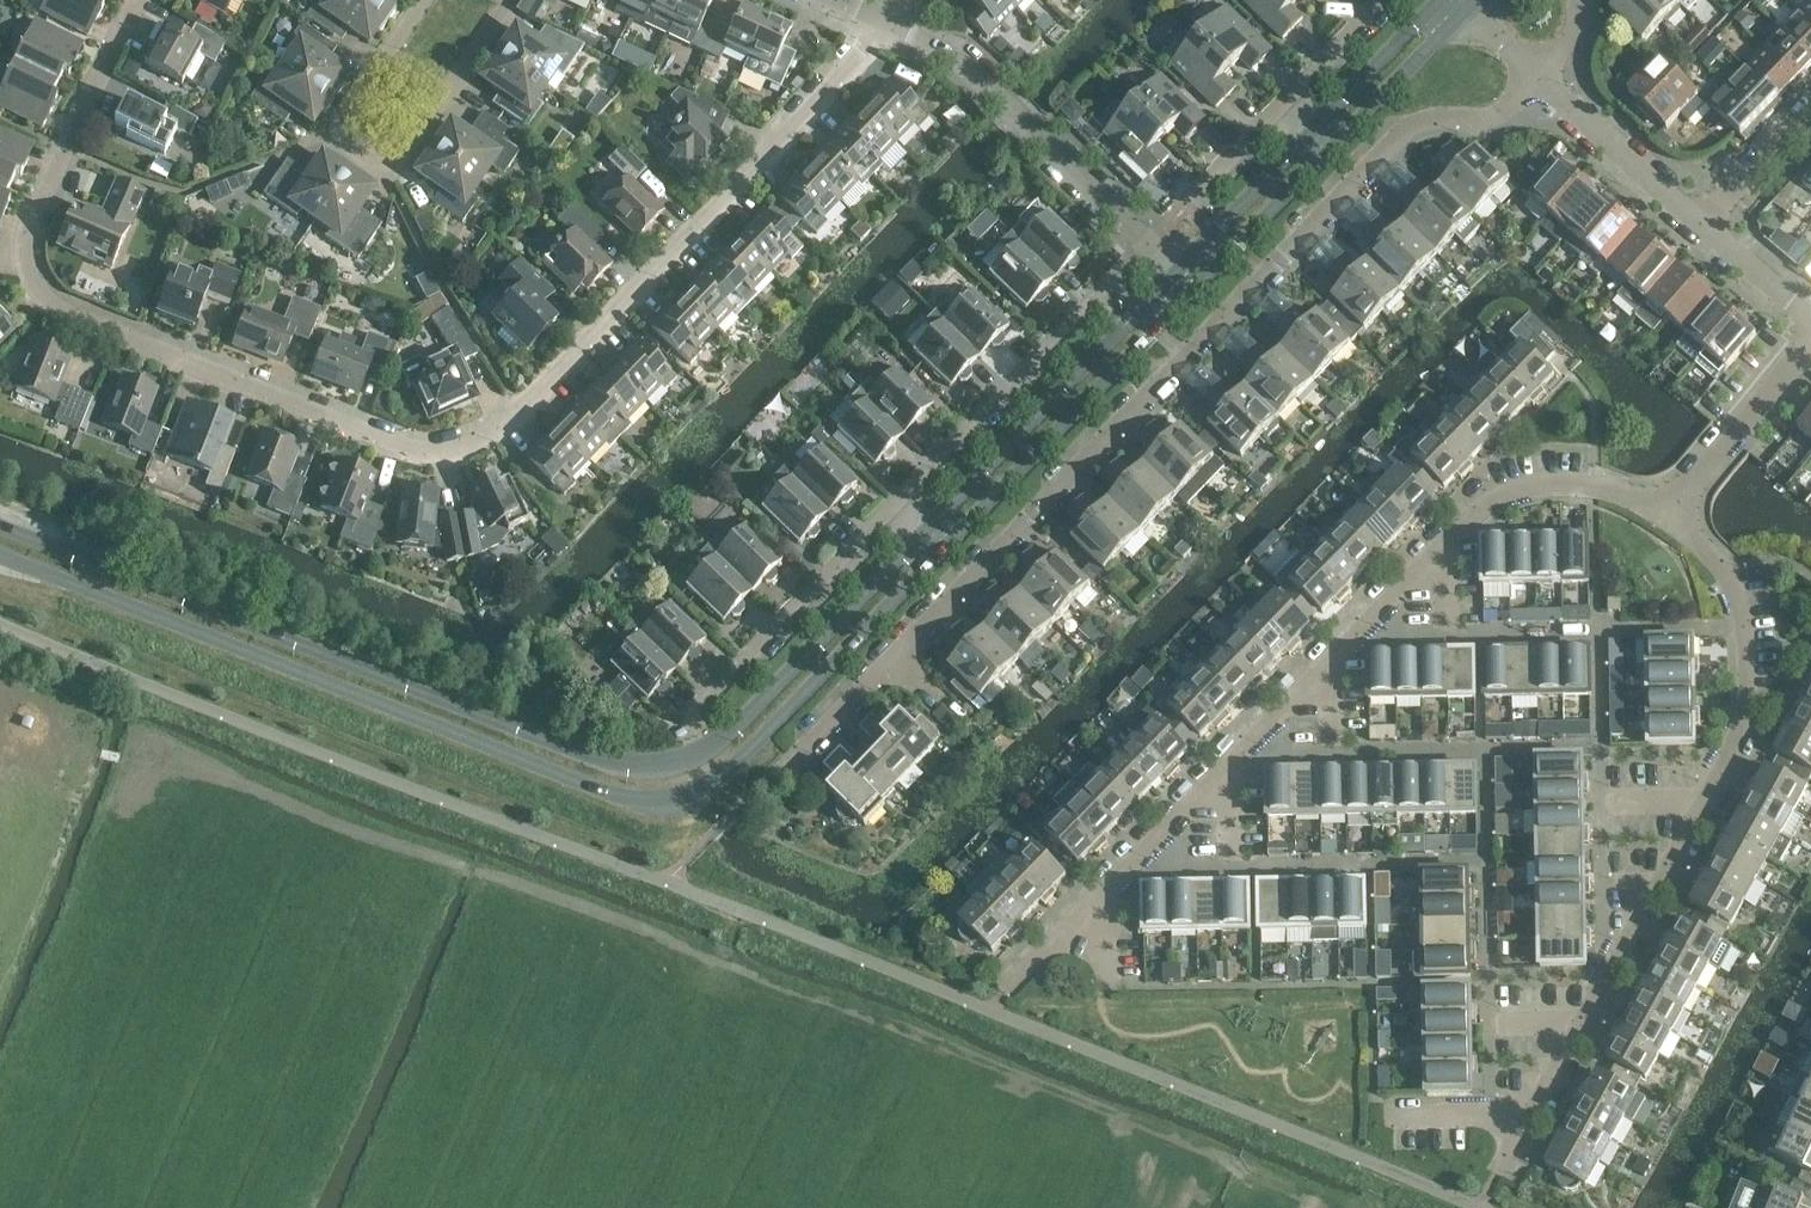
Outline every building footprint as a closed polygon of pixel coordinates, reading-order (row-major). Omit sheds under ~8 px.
[(40,11),(69,26),(76,12),(96,23),(104,7),(99,4),(101,0),(46,0),(40,11)] [(224,15),(232,0),(197,0),(224,15)] [(330,0),(319,0),(306,18),(334,37),(342,24),(369,42),(376,32),(380,35),(390,20),(360,0),(330,0)] [(390,20),(400,6),(396,3),(398,0),(360,0),(390,20)] [(630,18),(639,0),(621,0),(615,11),(630,18)] [(684,0),(639,0),(630,18),(645,25),(644,26),(667,37),(668,36),(684,0)] [(705,54),(718,26),(705,19),(714,0),(684,0),(668,36),(705,54)] [(1006,0),(968,0),(973,6),(963,16),(987,39),(1016,9),(1006,0)] [(1016,9),(1025,0),(1006,0),(1016,9)] [(1284,39),(1304,19),(1297,12),(1293,13),(1289,9),(1298,0),(1243,0),(1284,39)] [(1639,0),(1621,0),(1611,11),(1643,42),(1662,23),(1639,0)] [(1662,23),(1664,21),(1670,23),(1681,11),(1679,5),(1680,4),(1676,0),(1639,0),(1662,23)] [(1680,4),(1687,11),(1697,0),(1676,0),(1680,4)] [(1753,2),(1764,13),(1769,7),(1762,0),(1754,0),(1753,2)] [(1799,12),(1810,23),(1810,0),(1799,12)] [(550,7),(541,1),(531,19),(541,24),(550,7)] [(726,48),(749,58),(767,20),(760,17),(762,12),(745,4),(732,32),(718,26),(705,54),(720,60),(726,48)] [(1200,35),(1233,67),(1243,57),(1246,61),(1246,65),(1253,71),(1273,50),(1228,7),(1200,35)] [(1720,8),(1710,18),(1718,27),(1729,16),(1720,8)] [(1735,19),(1735,20),(1747,32),(1755,24),(1743,11),(1735,19)] [(1781,30),(1810,59),(1810,23),(1799,12),(1781,30)] [(743,70),(766,81),(765,82),(780,89),(793,61),(780,55),(793,27),(775,18),(773,23),(767,20),(749,58),(743,70)] [(20,51),(15,63),(58,84),(64,72),(69,75),(77,58),(57,49),(64,35),(35,21),(23,46),(21,45),(18,50),(20,51)] [(144,64),(182,85),(185,79),(192,83),(205,60),(215,65),(227,43),(196,26),(188,39),(159,23),(149,41),(155,45),(144,64)] [(294,53),(284,67),(334,102),(344,87),(340,84),(347,74),(320,56),(329,43),(302,24),(286,48),(294,53)] [(506,37),(496,52),(546,86),(556,72),(563,77),(585,46),(555,31),(543,48),(517,30),(510,39),(506,37)] [(595,49),(599,40),(579,30),(574,39),(595,49)] [(1763,49),(1801,85),(1807,78),(1802,74),(1810,66),(1810,59),(1781,30),(1763,49)] [(1233,67),(1200,35),(1172,65),(1217,108),(1237,88),(1230,81),(1226,82),(1222,78),(1233,67)] [(1693,52),(1702,43),(1695,35),(1685,45),(1693,52)] [(621,62),(628,46),(616,41),(609,56),(621,62)] [(1017,49),(1005,63),(1022,79),(1034,66),(1017,49)] [(1763,49),(1745,67),(1783,103),(1784,102),(1780,98),(1790,87),(1794,91),(1801,85),(1763,49)] [(1160,62),(1166,56),(1161,51),(1155,57),(1160,62)] [(490,69),(483,79),(509,97),(501,110),(528,129),(544,106),(536,100),(546,86),(496,52),(485,67),(490,69)] [(1644,114),(1680,77),(1660,58),(1628,91),(1641,104),(1637,108),(1644,114)] [(15,63),(9,74),(7,73),(4,78),(7,79),(0,92),(0,107),(23,119),(30,105),(50,115),(58,98),(53,96),(58,84),(15,63)] [(334,102),(284,67),(274,81),(266,76),(250,99),(277,118),(286,105),(313,124),(320,114),(324,116),(334,102)] [(1745,67),(1728,86),(1765,122),(1783,103),(1745,67)] [(1161,76),(1133,105),(1166,136),(1176,126),(1180,129),(1180,133),(1186,140),(1206,119),(1161,76)] [(1667,129),(1681,114),(1690,123),(1712,101),(1699,88),(1695,92),(1680,77),(1644,114),(1650,121),(1654,116),(1667,129)] [(865,114),(896,144),(914,126),(918,130),(929,118),(890,80),(876,95),(880,99),(865,114)] [(1728,86),(1709,105),(1746,141),(1765,122),(1728,86)] [(688,175),(690,175),(694,170),(698,175),(720,153),(718,151),(727,141),(719,134),(729,114),(679,90),(672,99),(682,108),(670,121),(675,126),(674,128),(675,129),(661,143),(675,157),(669,163),(680,174),(682,175),(684,176),(686,176),(687,176),(688,175)] [(198,120),(182,111),(166,103),(160,116),(127,99),(114,124),(129,131),(126,136),(165,155),(176,132),(190,138),(198,120)] [(1087,114),(1073,100),(1062,111),(1076,125),(1087,114)] [(1166,136),(1133,105),(1105,133),(1150,177),(1170,156),(1164,150),(1160,150),(1156,146),(1166,136)] [(847,125),(833,139),(873,177),(883,166),(879,162),(896,144),(865,114),(851,129),(847,125)] [(431,146),(481,181),(490,167),(504,176),(527,143),(494,120),(483,136),(473,129),(468,136),(452,124),(445,134),(441,132),(431,146)] [(11,186),(16,174),(21,176),(29,160),(8,150),(15,136),(0,130),(0,181),(11,186)] [(862,188),(873,177),(833,139),(820,153),(824,157),(810,172),(841,202),(858,184),(862,188)] [(1452,144),(1444,152),(1492,199),(1511,179),(1508,176),(1509,175),(1509,173),(1508,171),(1508,170),(1508,169),(1506,167),(1505,166),(1504,165),(1501,164),(1498,164),(1497,166),(1478,148),(1467,159),(1452,144)] [(431,146),(429,149),(421,161),(425,164),(418,174),(444,192),(436,205),(463,224),(479,200),(471,195),(481,181),(431,146)] [(638,238),(663,212),(633,184),(646,170),(622,147),(608,162),(627,180),(603,205),(638,238)] [(1451,176),(1441,186),(1474,217),(1492,199),(1444,152),(1435,161),(1451,176)] [(316,220),(351,170),(336,160),(333,164),(323,157),(305,184),(282,168),(264,195),(297,218),(302,210),(316,220)] [(1551,162),(1524,192),(1551,216),(1585,177),(1578,171),(1574,175),(1560,163),(1557,167),(1551,162)] [(351,170),(316,220),(330,230),(325,238),(358,260),(377,233),(354,218),(372,191),(363,184),(365,180),(351,170)] [(841,202),(810,172),(795,186),(791,182),(777,197),(780,200),(774,207),(794,227),(801,220),(812,231),(841,202)] [(1563,240),(1600,198),(1587,187),(1591,183),(1585,177),(1551,216),(1542,226),(1561,243),(1563,240)] [(1807,183),(1799,177),(1773,204),(1787,215),(1797,200),(1800,202),(1806,204),(1810,203),(1810,177),(1807,183)] [(3,217),(11,200),(5,198),(11,186),(0,181),(0,215),(3,217)] [(144,193),(141,191),(118,181),(102,218),(76,207),(58,246),(111,269),(144,193)] [(1483,226),(1474,217),(1441,186),(1432,195),(1417,181),(1408,189),(1456,236),(1465,245),(1483,226)] [(231,194),(226,182),(205,191),(211,205),(232,196),(231,194)] [(1408,189),(1400,198),(1415,213),(1405,223),(1438,255),(1456,236),(1408,189)] [(1583,257),(1589,250),(1623,211),(1617,205),(1613,209),(1600,198),(1563,240),(1583,257)] [(572,234),(559,247),(558,245),(555,248),(556,250),(543,263),(574,293),(589,278),(594,283),(611,265),(589,244),(601,232),(573,205),(558,221),(572,234)] [(754,230),(739,244),(770,274),(788,256),(792,260),(803,249),(788,234),(794,227),(774,207),(767,214),(764,211),(750,226),(754,230)] [(1623,211),(1589,250),(1599,258),(1590,269),(1600,278),(1609,267),(1639,232),(1626,221),(1630,217),(1623,211)] [(439,230),(431,212),(415,220),(424,237),(439,230)] [(965,231),(977,243),(997,223),(985,212),(965,231)] [(1021,223),(1010,234),(1055,278),(1066,267),(1069,270),(1075,270),(1081,265),(1081,258),(1077,256),(1085,247),(1048,212),(1030,231),(1021,223)] [(1381,218),(1372,227),(1420,273),(1438,255),(1405,223),(1396,233),(1381,218)] [(850,231),(860,242),(870,232),(859,222),(850,231)] [(1420,273),(1372,227),(1364,235),(1379,250),(1369,260),(1402,292),(1420,273)] [(1780,230),(1773,239),(1791,252),(1798,242),(1780,230)] [(1629,284),(1663,245),(1656,239),(1652,244),(1639,232),(1609,267),(1629,284)] [(1055,278),(1010,234),(999,246),(1007,254),(988,273),(1026,309),(1033,301),(1036,304),(1043,304),(1048,298),(1048,292),(1045,289),(1055,278)] [(770,274),(739,244),(725,259),(721,255),(707,269),(747,307),(757,296),(753,292),(770,274)] [(938,248),(934,245),(927,252),(931,255),(938,248)] [(1619,295),(1639,312),(1678,267),(1665,255),(1669,251),(1663,245),(1629,284),(1619,295)] [(1810,269),(1810,250),(1806,256),(1797,248),(1789,259),(1798,266),(1798,267),(1807,274),(1810,269)] [(1345,255),(1336,264),(1384,310),(1402,292),(1369,260),(1360,270),(1345,255)] [(914,259),(902,272),(910,280),(922,267),(914,259)] [(527,351),(556,321),(534,299),(547,286),(521,261),(501,282),(509,290),(504,295),(510,301),(494,318),(504,329),(497,336),(514,352),(521,345),(527,351)] [(1384,310),(1336,264),(1328,273),(1343,287),(1333,298),(1333,299),(1320,313),(1335,328),(1349,313),(1365,329),(1365,330),(1384,310)] [(158,314),(182,324),(194,328),(206,297),(228,306),(240,274),(216,265),(212,277),(199,272),(196,278),(175,270),(158,314)] [(1639,312),(1635,316),(1655,333),(1667,318),(1701,279),(1695,273),(1691,278),(1678,267),(1639,312)] [(698,287),(684,302),(715,332),(732,314),(736,318),(747,307),(707,269),(694,283),(698,287)] [(432,272),(420,277),(430,301),(414,308),(419,318),(446,307),(432,272)] [(1687,335),(1717,301),(1704,289),(1708,285),(1701,279),(1667,318),(1687,335)] [(886,318),(907,297),(893,283),(872,304),(886,318)] [(934,313),(980,357),(990,346),(993,349),(1000,349),(1005,343),(1005,337),(1002,334),(1010,326),(972,290),(954,309),(946,301),(934,313)] [(363,309),(377,314),(382,300),(368,295),(363,309)] [(248,311),(235,344),(282,363),(293,336),(309,342),(322,309),(293,298),(283,324),(248,311)] [(1697,363),(1740,313),(1734,307),(1730,312),(1717,301),(1687,335),(1677,346),(1697,363)] [(715,332),(684,302),(669,317),(665,313),(651,328),(690,365),(701,354),(697,350),(715,332)] [(453,353),(422,367),(419,360),(401,368),(409,387),(416,384),(431,418),(476,397),(461,363),(477,356),(447,308),(431,319),(453,353)] [(1293,308),(1285,317),(1333,363),(1352,344),(1351,343),(1365,329),(1349,313),(1335,328),(1320,313),(1319,312),(1309,323),(1293,308)] [(980,357),(934,313),(923,325),(931,333),(913,352),(950,388),(958,380),(961,383),(967,382),(972,377),(972,371),(969,368),(980,357)] [(1727,370),(1747,347),(1757,335),(1743,323),(1747,319),(1740,313),(1697,363),(1717,381),(1727,370)] [(14,330),(0,316),(0,344),(14,330)] [(1333,363),(1285,317),(1277,325),(1292,340),(1282,350),(1315,382),(1333,363)] [(361,355),(352,351),(357,340),(342,334),(338,346),(326,341),(313,375),(360,393),(370,367),(386,373),(397,345),(369,334),(361,355)] [(628,360),(613,375),(644,405),(662,387),(666,391),(677,379),(638,341),(624,356),(628,360)] [(34,343),(16,388),(52,402),(52,401),(61,405),(54,422),(79,431),(93,397),(59,383),(69,357),(34,343)] [(1555,376),(1522,344),(1503,363),(1540,399),(1546,393),(1542,389),(1555,376)] [(1258,345),(1249,354),(1297,400),(1315,382),(1282,350),(1273,360),(1258,345)] [(1297,400),(1249,354),(1241,363),(1256,377),(1246,387),(1279,419),(1297,400)] [(1503,363),(1485,382),(1518,414),(1530,402),(1534,406),(1540,399),(1503,363)] [(863,386),(859,391),(904,435),(915,424),(918,427),(924,427),(929,421),(929,415),(926,412),(934,404),(897,368),(878,388),(870,380),(863,386)] [(644,405),(613,375),(599,390),(595,386),(581,400),(621,437),(631,427),(627,423),(644,405)] [(852,375),(847,380),(859,391),(863,386),(852,375)] [(128,447),(152,456),(163,430),(145,423),(157,391),(124,378),(113,403),(111,402),(103,425),(132,436),(128,447)] [(847,380),(843,385),(854,396),(859,391),(847,380)] [(1222,382),(1213,391),(1261,437),(1279,419),(1246,387),(1237,397),(1222,382)] [(1518,414),(1485,382),(1467,400),(1504,436),(1510,430),(1506,426),(1518,414)] [(855,411),(837,430),(874,466),(882,458),(885,461),(891,461),(896,455),(896,449),(893,446),(904,435),(859,391),(854,396),(847,403),(855,411)] [(1261,437),(1213,391),(1205,400),(1220,414),(1209,425),(1242,457),(1261,437)] [(572,418),(558,433),(589,462),(606,444),(610,449),(621,437),(581,400),(568,414),(572,418)] [(1467,400),(1449,419),(1482,451),(1494,439),(1498,443),(1504,436),(1467,400)] [(188,403),(167,456),(210,473),(205,487),(220,493),(236,452),(222,447),(233,420),(188,403)] [(1798,429),(1810,439),(1810,412),(1798,429)] [(1482,451),(1449,419),(1431,437),(1468,473),(1474,467),(1470,463),(1482,451)] [(1156,422),(1148,431),(1206,487),(1225,468),(1182,426),(1172,437),(1156,422)] [(1395,452),(1408,465),(1435,491),(1441,485),(1445,489),(1458,476),(1462,480),(1468,473),(1431,437),(1423,430),(1411,443),(1409,441),(1407,441),(1405,443),(1404,442),(1395,452)] [(1145,464),(1178,496),(1188,506),(1206,487),(1148,431),(1139,440),(1155,454),(1145,464)] [(307,480),(288,473),(298,446),(266,433),(248,479),(274,489),(267,509),(292,518),(307,480)] [(589,462),(558,433),(543,447),(539,443),(525,458),(564,496),(575,484),(571,480),(589,462)] [(783,470),(828,513),(839,502),(842,505),(848,505),(853,500),(853,494),(850,491),(858,483),(821,447),(802,466),(794,458),(783,470)] [(1120,459),(1112,468),(1160,514),(1178,496),(1145,464),(1136,474),(1120,459)] [(340,540),(371,552),(383,510),(366,504),(377,477),(338,462),(336,470),(334,469),(329,472),(331,477),(332,478),(326,493),(325,493),(319,495),(322,501),(323,501),(320,509),(348,520),(340,540)] [(1408,465),(1402,471),(1400,469),(1381,488),(1418,524),(1424,518),(1420,514),(1433,501),(1429,497),(1435,491),(1408,465)] [(1142,533),(1160,514),(1112,468),(1104,477),(1119,491),(1109,501),(1142,533)] [(828,513),(783,470),(771,481),(780,489),(761,508),(798,544),(806,536),(809,539),(815,539),(821,534),(820,528),(817,525),(828,513)] [(473,514),(458,516),(466,559),(481,556),(481,553),(499,544),(508,533),(528,523),(508,481),(497,487),(493,478),(470,489),(480,510),(473,514)] [(466,559),(458,516),(441,520),(440,514),(436,513),(439,492),(403,488),(397,545),(445,551),(447,563),(466,559)] [(1381,488),(1363,507),(1396,539),(1408,527),(1412,531),(1418,524),(1381,488)] [(1076,505),(1124,551),(1142,533),(1109,501),(1100,511),(1085,496),(1076,505)] [(1105,571),(1124,551),(1076,505),(1068,514),(1083,528),(1073,539),(1105,571)] [(1396,539),(1363,507),(1345,525),(1382,561),(1388,555),(1384,551),(1396,539)] [(834,515),(824,525),(840,542),(850,533),(834,515)] [(782,561),(745,525),(727,544),(718,536),(707,548),(752,592),(763,581),(766,584),(772,584),(778,578),(777,572),(774,569),(782,561)] [(1345,525),(1327,544),(1360,576),(1372,564),(1376,568),(1382,561),(1345,525)] [(1536,539),(1537,584),(1562,584),(1561,532),(1553,532),(1553,538),(1536,539)] [(1571,532),(1561,532),(1562,584),(1590,583),(1589,538),(1571,538),(1571,532)] [(1483,540),(1483,543),(1484,585),(1511,585),(1510,533),(1501,533),(1501,539),(1483,540)] [(1519,533),(1510,533),(1511,585),(1537,584),(1536,539),(1519,539),(1519,533)] [(697,535),(694,539),(695,544),(699,548),(703,547),(707,543),(707,539),(703,535),(697,535)] [(1360,576),(1327,544),(1309,562),(1346,598),(1352,592),(1348,588),(1360,576)] [(752,592),(707,548),(696,560),(704,568),(686,587),(723,622),(730,615),(733,618),(739,617),(745,612),(745,606),(742,603),(752,592)] [(1025,558),(1073,605),(1092,585),(1059,553),(1048,564),(1033,549),(1025,558)] [(1274,578),(1284,588),(1313,616),(1319,610),(1323,614),(1336,601),(1340,605),(1346,598),(1309,562),(1299,552),(1274,578)] [(1073,605),(1025,558),(1016,567),(1031,582),(1022,591),(1055,623),(1073,605)] [(1055,623),(1022,591),(1013,601),(997,586),(989,595),(1037,642),(1055,623)] [(1284,588),(1278,594),(1259,613),(1296,650),(1302,643),(1298,639),(1311,626),(1307,622),(1313,616),(1284,588)] [(1037,642),(989,595),(980,604),(996,618),(986,628),(1019,660),(1037,642)] [(1621,600),(1609,600),(1609,612),(1621,612),(1621,600)] [(631,626),(676,670),(687,659),(690,662),(696,662),(702,656),(702,650),(699,647),(707,639),(670,603),(651,622),(643,614),(631,626)] [(1536,610),(1536,622),(1554,622),(1554,609),(1536,610)] [(1536,610),(1519,610),(1519,623),(1536,622),(1536,610)] [(1259,613),(1241,632),(1274,664),(1286,652),(1290,656),(1296,650),(1259,613)] [(1510,613),(1498,613),(1498,623),(1510,622),(1510,613)] [(1113,621),(1103,631),(1112,640),(1122,630),(1113,621)] [(1019,660),(986,628),(977,638),(961,624),(953,632),(1001,679),(1019,660)] [(666,681),(676,670),(631,626),(620,638),(628,646),(610,665),(647,701),(655,693),(658,696),(664,696),(669,690),(669,684),(666,681)] [(1001,679),(953,632),(945,641),(960,656),(949,666),(960,677),(952,686),(971,704),(979,695),(982,698),(1001,679)] [(1274,664),(1241,632),(1223,650),(1260,686),(1266,680),(1262,676),(1274,664)] [(1648,640),(1648,667),(1700,666),(1700,657),(1694,657),(1694,639),(1648,640)] [(1538,651),(1538,697),(1564,697),(1563,645),(1555,645),(1555,651),(1538,651)] [(1572,645),(1563,645),(1564,697),(1591,696),(1591,650),(1572,651),(1572,645)] [(1503,652),(1485,652),(1486,698),(1513,698),(1512,646),(1503,646),(1503,652)] [(1521,646),(1512,646),(1513,698),(1538,697),(1538,651),(1521,652),(1521,646)] [(1422,653),(1423,699),(1448,699),(1448,647),(1439,647),(1439,653),(1422,653)] [(1456,647),(1448,647),(1448,699),(1476,698),(1475,653),(1456,653),(1456,647)] [(1370,700),(1397,700),(1396,648),(1387,648),(1387,654),(1369,654),(1370,700)] [(1405,648),(1396,648),(1397,700),(1423,699),(1422,653),(1405,654),(1405,648)] [(1223,650),(1205,669),(1238,701),(1250,689),(1254,693),(1260,686),(1223,650)] [(1621,655),(1610,655),(1610,667),(1621,667),(1624,666),(1624,655),(1621,655)] [(1700,666),(1648,667),(1649,693),(1695,692),(1694,675),(1700,675),(1700,666)] [(1145,669),(1131,683),(1141,692),(1154,678),(1145,669)] [(1205,669),(1187,687),(1224,723),(1230,717),(1226,713),(1238,701),(1205,669)] [(1808,680),(1804,688),(1809,690),(1801,705),(1810,711),(1810,681),(1808,680)] [(1621,683),(1610,683),(1610,694),(1622,694),(1621,683)] [(1224,723),(1187,687),(1162,713),(1191,741),(1197,735),(1201,739),(1214,726),(1218,730),(1224,723)] [(1695,692),(1649,693),(1649,719),(1701,718),(1701,709),(1695,709),(1695,692)] [(1611,719),(1625,719),(1625,694),(1622,694),(1610,694),(1611,719)] [(1185,747),(1191,741),(1162,713),(1153,703),(1128,729),(1137,738),(1174,775),(1180,768),(1176,764),(1189,751),(1185,747)] [(1783,725),(1810,740),(1810,711),(1801,705),(1793,720),(1788,717),(1783,725)] [(942,707),(934,715),(932,717),(944,728),(954,718),(942,707)] [(914,725),(903,715),(892,725),(877,711),(869,719),(917,766),(936,746),(933,743),(941,735),(922,717),(914,725)] [(1701,718),(1649,719),(1649,746),(1695,745),(1695,727),(1701,727),(1701,718)] [(875,743),(866,753),(899,785),(917,766),(869,719),(860,728),(875,743)] [(1625,737),(1625,719),(1611,719),(1611,737),(1625,737)] [(1424,739),(1438,738),(1438,722),(1424,723),(1424,739)] [(1538,722),(1522,722),(1522,738),(1539,737),(1538,722)] [(1565,722),(1539,722),(1540,737),(1565,737),(1565,722)] [(1590,722),(1565,722),(1565,737),(1591,737),(1590,722)] [(1513,724),(1487,725),(1487,739),(1514,738),(1513,724)] [(1805,768),(1810,771),(1810,740),(1783,725),(1779,733),(1784,736),(1775,752),(1780,754),(1776,762),(1801,775),(1805,768)] [(1423,727),(1410,728),(1410,738),(1423,738),(1423,727)] [(1381,741),(1381,728),(1371,728),(1371,741),(1381,741)] [(1137,738),(1119,757),(1152,789),(1164,777),(1168,781),(1174,775),(1137,738)] [(833,757),(881,803),(899,785),(866,753),(857,762),(842,748),(833,757)] [(829,791),(846,807),(845,808),(844,810),(843,811),(843,813),(843,815),(843,817),(843,819),(844,820),(845,822),(846,823),(848,825),(849,826),(851,827),(853,827),(855,827),(857,827),(859,826),(862,825),(863,823),(866,826),(884,806),(881,803),(833,757),(824,765),(839,780),(829,791)] [(1152,789),(1119,757),(1101,775),(1138,811),(1144,805),(1140,801),(1152,789)] [(1537,758),(1537,785),(1589,784),(1589,775),(1583,775),(1583,757),(1537,758)] [(1496,759),(1496,786),(1514,786),(1514,759),(1496,759)] [(1753,779),(1749,787),(1794,812),(1807,789),(1797,783),(1801,775),(1776,762),(1772,769),(1767,767),(1758,782),(1753,779)] [(1441,769),(1424,769),(1425,815),(1450,815),(1450,763),(1441,763),(1441,769)] [(1450,763),(1450,815),(1478,814),(1477,768),(1458,769),(1458,763),(1450,763)] [(1389,770),(1372,770),(1373,816),(1373,828),(1399,827),(1399,816),(1398,764),(1389,764),(1389,770)] [(1398,764),(1399,816),(1425,815),(1424,769),(1407,770),(1407,764),(1398,764)] [(1091,765),(1073,784),(1116,826),(1128,814),(1132,818),(1138,811),(1101,775),(1091,765)] [(1338,771),(1321,771),(1321,817),(1347,817),(1346,765),(1338,765),(1338,771)] [(1346,765),(1347,817),(1373,816),(1372,770),(1355,771),(1355,765),(1346,765)] [(1268,772),(1268,775),(1269,818),(1296,818),(1295,766),(1286,766),(1286,772),(1268,772)] [(1304,766),(1295,766),(1296,818),(1321,817),(1321,771),(1304,772),(1304,766)] [(1055,802),(1065,812),(1102,848),(1108,842),(1104,838),(1116,826),(1073,784),(1055,802)] [(1537,785),(1538,811),(1584,810),(1583,792),(1589,792),(1589,784),(1537,785)] [(1508,786),(1496,786),(1497,810),(1509,810),(1508,786)] [(1781,835),(1794,812),(1749,787),(1745,795),(1750,798),(1741,813),(1781,835)] [(1538,811),(1538,837),(1590,836),(1590,826),(1584,827),(1584,810),(1538,811)] [(1102,848),(1065,812),(1046,832),(1058,843),(1074,859),(1079,864),(1092,851),(1096,855),(1102,848)] [(1728,825),(1724,833),(1769,858),(1781,835),(1741,813),(1733,828),(1728,825)] [(1509,816),(1497,816),(1497,836),(1509,836),(1509,816)] [(1756,880),(1769,858),(1724,833),(1720,840),(1725,843),(1716,858),(1756,880)] [(1425,836),(1410,836),(1411,853),(1425,853),(1425,836)] [(1538,837),(1539,862),(1585,862),(1584,844),(1590,844),(1590,836),(1538,837)] [(1451,837),(1426,838),(1426,853),(1451,853),(1451,837)] [(1462,837),(1463,852),(1478,852),(1478,837),(1462,837)] [(1321,855),(1337,855),(1337,841),(1321,841),(1321,855)] [(1058,843),(1054,847),(1070,863),(1074,859),(1058,843)] [(1034,844),(1015,863),(1052,900),(1058,893),(1054,889),(1067,876),(1034,844)] [(1375,855),(1388,854),(1388,844),(1374,844),(1375,855)] [(1287,845),(1270,845),(1270,856),(1287,856),(1287,845)] [(987,872),(1034,918),(1052,900),(1015,863),(1005,853),(987,872)] [(1703,870),(1699,878),(1744,903),(1756,880),(1716,858),(1708,873),(1703,870)] [(967,872),(957,862),(948,870),(958,881),(967,872)] [(1539,862),(1539,888),(1591,887),(1591,878),(1585,878),(1585,862),(1539,862)] [(1016,936),(1034,918),(987,872),(969,890),(979,900),(1016,936)] [(1424,900),(1475,899),(1475,890),(1469,890),(1469,872),(1423,873),(1424,900)] [(1390,873),(1376,874),(1376,900),(1390,900),(1390,885),(1390,873)] [(1513,888),(1513,873),(1498,873),(1499,888),(1513,888)] [(1314,930),(1312,930),(1312,941),(1339,940),(1339,930),(1339,878),(1330,878),(1330,884),(1313,884),(1314,930)] [(1367,929),(1366,883),(1347,884),(1347,878),(1339,878),(1339,930),(1367,929)] [(1725,933),(1730,926),(1731,927),(1744,903),(1699,878),(1694,885),(1700,888),(1691,904),(1700,910),(1697,917),(1725,933)] [(1288,931),(1287,879),(1278,879),(1278,885),(1260,885),(1261,931),(1288,931)] [(1314,930),(1313,884),(1296,885),(1296,879),(1287,879),(1288,931),(1312,930),(1314,930)] [(1197,886),(1198,932),(1223,932),(1223,880),(1214,880),(1214,886),(1197,886)] [(1251,931),(1250,885),(1231,886),(1231,880),(1223,880),(1223,932),(1251,931)] [(1144,887),(1144,898),(1145,933),(1172,933),(1171,881),(1162,881),(1162,887),(1144,887)] [(1171,881),(1172,933),(1198,932),(1197,886),(1180,887),(1180,881),(1171,881)] [(1539,888),(1540,914),(1586,913),(1585,896),(1591,896),(1591,887),(1539,888)] [(1424,925),(1470,925),(1470,908),(1476,907),(1475,899),(1424,900),(1424,925)] [(960,920),(964,923),(962,925),(961,927),(961,928),(960,931),(960,933),(960,935),(961,936),(962,938),(963,940),(964,942),(966,944),(969,945),(972,946),(974,946),(977,945),(979,945),(981,944),(983,942),(993,952),(1009,935),(1013,939),(1016,936),(979,900),(960,920)] [(1390,900),(1376,900),(1376,926),(1378,926),(1389,926),(1391,926),(1390,900)] [(1498,900),(1498,914),(1513,914),(1512,904),(1509,900),(1498,900)] [(1540,914),(1540,940),(1592,939),(1592,930),(1586,930),(1586,913),(1540,914)] [(1498,916),(1498,926),(1511,926),(1511,915),(1498,916)] [(1668,932),(1664,940),(1709,965),(1720,971),(1733,947),(1721,941),(1725,933),(1697,917),(1692,925),(1682,919),(1674,935),(1668,932)] [(1424,951),(1476,950),(1476,941),(1470,942),(1470,925),(1424,925),(1424,951)] [(1592,939),(1540,940),(1540,967),(1586,966),(1586,948),(1592,948),(1592,939)] [(1657,966),(1697,988),(1709,965),(1664,940),(1660,948),(1665,951),(1657,966)] [(1499,944),(1499,959),(1510,959),(1510,944),(1499,944)] [(1424,951),(1414,951),(1414,979),(1425,978),(1471,978),(1470,959),(1476,959),(1476,950),(1424,951)] [(1368,979),(1367,953),(1354,953),(1355,980),(1368,979)] [(1288,980),(1298,980),(1298,960),(1287,960),(1288,980)] [(1224,963),(1210,963),(1210,982),(1224,981),(1224,963)] [(1233,963),(1224,963),(1224,981),(1233,981),(1233,963)] [(1377,979),(1391,979),(1391,963),(1377,964),(1377,979)] [(1172,965),(1164,965),(1164,983),(1172,983),(1172,965)] [(1181,965),(1172,965),(1172,983),(1181,983),(1181,965)] [(1323,965),(1312,966),(1313,979),(1323,979),(1323,965)] [(1639,985),(1684,1010),(1697,988),(1657,966),(1648,980),(1643,978),(1639,985)] [(1632,1011),(1672,1033),(1684,1010),(1639,985),(1635,993),(1640,996),(1632,1011)] [(1425,988),(1425,1016),(1477,1015),(1477,1006),(1471,1006),(1471,988),(1425,988)] [(1378,990),(1379,1002),(1397,1002),(1397,990),(1378,990)] [(1614,1031),(1659,1056),(1672,1033),(1632,1011),(1623,1026),(1618,1023),(1614,1031)] [(1425,1016),(1426,1041),(1472,1041),(1472,1023),(1477,1023),(1477,1015),(1425,1016)] [(1785,1017),(1778,1029),(1789,1035),(1795,1023),(1785,1017)] [(1613,1071),(1642,1087),(1659,1056),(1614,1031),(1610,1038),(1615,1041),(1606,1057),(1617,1063),(1613,1071)] [(1378,1042),(1391,1042),(1391,1033),(1378,1033),(1378,1042)] [(1426,1041),(1426,1067),(1478,1066),(1478,1057),(1472,1057),(1472,1041),(1426,1041)] [(1378,1042),(1378,1052),(1392,1051),(1391,1042),(1378,1042)] [(1378,1058),(1379,1069),(1399,1069),(1399,1057),(1378,1058)] [(1473,1094),(1473,1093),(1472,1075),(1478,1075),(1478,1066),(1426,1067),(1427,1094),(1473,1094)] [(1579,1093),(1625,1118),(1642,1087),(1613,1071),(1609,1078),(1598,1072),(1589,1088),(1584,1085),(1579,1093)] [(1379,1081),(1379,1091),(1391,1091),(1391,1081),(1379,1081)] [(1572,1118),(1612,1141),(1625,1118),(1579,1093),(1575,1101),(1580,1103),(1572,1118)] [(1804,1105),(1791,1131),(1810,1140),(1810,1108),(1804,1105)] [(1612,1141),(1572,1118),(1564,1133),(1559,1130),(1554,1138),(1600,1163),(1612,1141)] [(1778,1158),(1805,1171),(1799,1181),(1810,1187),(1810,1140),(1791,1131),(1778,1158)] [(1600,1163),(1554,1138),(1550,1146),(1555,1149),(1546,1165),(1559,1171),(1558,1173),(1558,1175),(1557,1177),(1557,1179),(1558,1181),(1559,1184),(1560,1186),(1562,1188),(1564,1189),(1566,1190),(1568,1191),(1569,1191),(1572,1191),(1575,1190),(1578,1189),(1581,1187),(1582,1185),(1586,1187),(1600,1163)] [(1801,1207),(1805,1198),(1778,1188),(1774,1196),(1741,1183),(1731,1207),(1803,1207),(1801,1207)]
